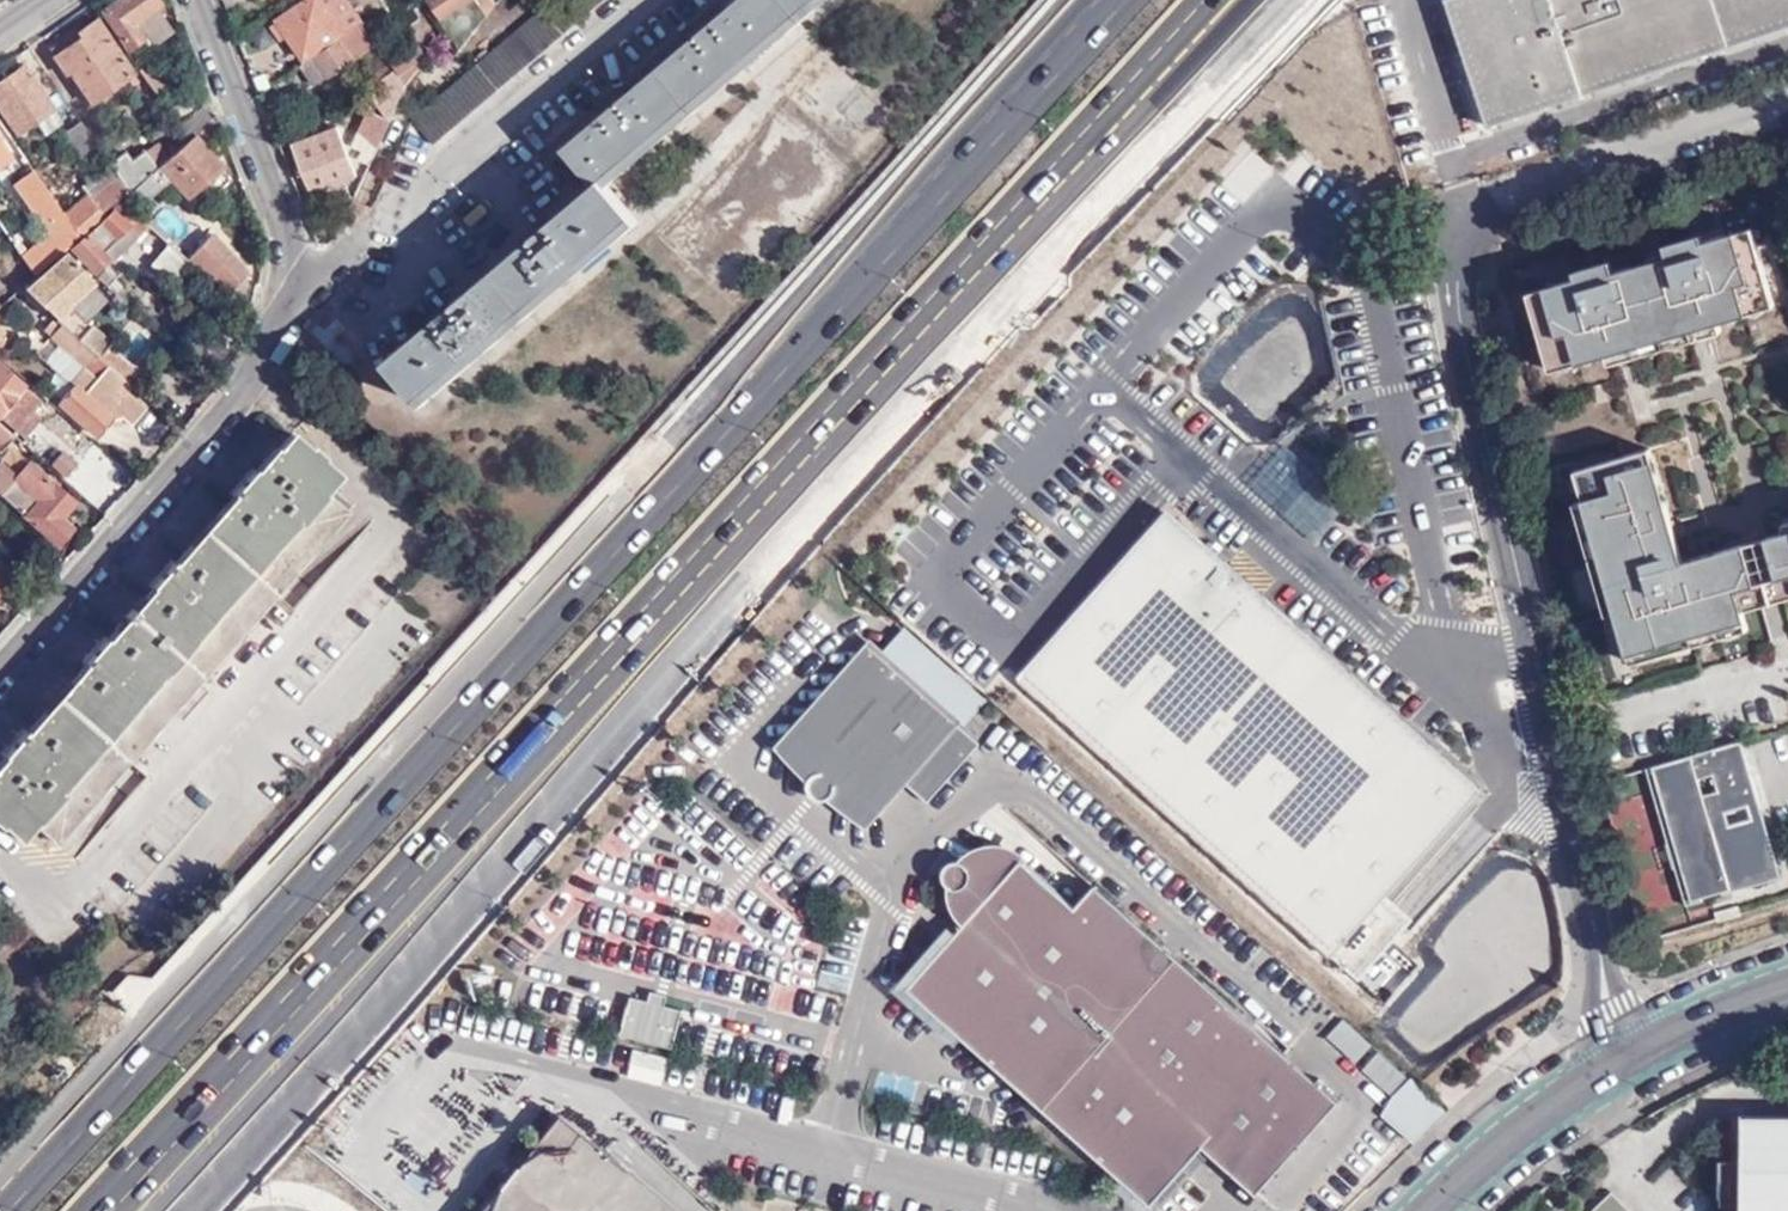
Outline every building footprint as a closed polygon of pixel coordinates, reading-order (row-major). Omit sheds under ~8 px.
[(155,0),(121,0),(102,14),(128,51),(146,38),(152,47),(171,33),(154,9),(159,5),(155,0)] [(364,23),(349,0),(307,0),(284,16),(311,56),(348,30),(349,33),(364,23)] [(413,118),(434,144),(603,0),(551,0),(413,118)] [(443,16),(465,0),(433,0),(443,16)] [(486,16),(498,2),(496,0),(475,0),(486,16)] [(604,178),(716,82),(813,0),(738,0),(565,148),(596,185),(604,178)] [(1487,119),(1787,20),(1787,0),(1448,0),(1487,119)] [(141,86),(95,20),(76,33),(80,40),(51,59),(67,80),(70,78),(91,108),(127,83),(133,92),(141,86)] [(318,85),(378,44),(364,23),(349,33),(306,62),(318,85)] [(408,85),(428,57),(418,50),(412,56),(401,44),(387,57),(390,61),(394,67),(408,85)] [(145,57),(135,65),(156,95),(167,88),(145,57)] [(378,79),(394,67),(390,61),(373,73),(378,79)] [(21,64),(0,80),(0,113),(16,136),(52,110),(21,64)] [(393,114),(408,85),(394,67),(378,79),(364,88),(372,99),(379,94),(393,114)] [(102,153),(80,122),(64,132),(85,162),(102,153)] [(292,142),(310,193),(336,182),(355,175),(337,125),(292,142)] [(128,191),(120,199),(127,207),(139,197),(144,203),(162,186),(164,187),(171,181),(188,200),(221,169),(189,134),(185,137),(156,166),(128,191)] [(12,163),(1,144),(3,142),(0,138),(0,171),(12,163)] [(127,154),(111,166),(117,175),(128,190),(128,191),(156,166),(145,152),(133,161),(127,154)] [(128,190),(117,175),(89,199),(101,213),(128,190)] [(635,216),(604,178),(596,185),(387,362),(418,399),(635,216)] [(71,224),(42,182),(30,190),(61,235),(47,246),(54,257),(63,250),(65,248),(79,235),(71,224)] [(336,182),(310,193),(317,213),(344,204),(336,182)] [(100,216),(79,235),(65,248),(96,274),(111,259),(114,260),(137,236),(135,234),(145,223),(127,207),(120,199),(100,216)] [(91,206),(71,224),(79,235),(100,216),(91,206)] [(1617,276),(1614,267),(1610,257),(1575,267),(1577,274),(1579,282),(1550,290),(1548,282),(1527,288),(1545,356),(1603,341),(1606,351),(1719,319),(1716,308),(1772,293),(1752,225),(1732,231),(1734,239),(1706,247),(1702,238),(1700,232),(1666,241),(1668,252),(1671,260),(1617,276)] [(188,260),(226,294),(247,270),(208,232),(197,245),(180,229),(167,242),(188,260)] [(1732,231),(1702,238),(1706,247),(1734,239),(1732,231)] [(188,260),(167,242),(147,263),(171,282),(188,260)] [(54,257),(31,276),(19,287),(52,316),(61,325),(125,383),(132,378),(101,351),(104,349),(79,325),(82,322),(68,307),(93,283),(63,250),(54,257)] [(1668,252),(1614,267),(1617,276),(1671,260),(1668,252)] [(1579,282),(1577,274),(1548,282),(1550,290),(1579,282)] [(1775,304),(1772,293),(1716,308),(1719,319),(1775,304)] [(42,328),(51,335),(61,325),(52,316),(42,328)] [(1719,319),(1606,351),(1609,360),(1721,328),(1719,319)] [(50,337),(87,370),(96,378),(82,395),(72,386),(57,403),(95,435),(111,419),(120,419),(128,425),(144,408),(125,391),(130,386),(125,383),(61,325),(50,337)] [(1603,341),(1545,356),(1548,366),(1606,351),(1603,341)] [(16,432),(13,436),(26,447),(34,439),(27,433),(40,420),(32,412),(40,402),(0,366),(0,418),(16,432)] [(72,386),(82,395),(96,378),(87,370),(72,386)] [(0,424),(0,443),(3,446),(13,436),(0,424)] [(1520,427),(1511,429),(1515,450),(1525,449),(1520,427)] [(17,838),(33,819),(56,840),(347,512),(323,492),(339,475),(292,433),(0,762),(0,823),(17,838)] [(1651,445),(1641,448),(1655,503),(1665,500),(1651,445)] [(1641,448),(1586,462),(1593,493),(1583,495),(1614,608),(1626,604),(1634,635),(1623,639),(1628,658),(1667,648),(1665,638),(1744,615),(1741,606),(1758,602),(1741,540),(1723,545),(1725,552),(1682,564),(1680,557),(1665,500),(1655,503),(1641,448)] [(50,464),(64,477),(76,463),(63,451),(50,464)] [(28,463),(17,476),(0,462),(0,496),(56,546),(72,528),(58,517),(72,502),(28,463)] [(1593,493),(1586,462),(1575,465),(1583,495),(1593,493)] [(1173,481),(1008,659),(1340,962),(1509,764),(1212,478),(1173,481)] [(1614,608),(1583,495),(1574,497),(1605,610),(1614,608)] [(1787,594),(1787,528),(1784,529),(1765,533),(1783,595),(1787,594)] [(1723,545),(1680,557),(1682,564),(1725,552),(1723,545)] [(4,594),(19,577),(0,559),(0,590),(4,594)] [(1626,604),(1614,608),(1623,639),(1634,635),(1626,604)] [(1665,638),(1667,648),(1747,625),(1744,615),(1665,638)] [(980,743),(871,646),(783,746),(813,775),(810,780),(809,787),(815,797),(819,799),(826,800),(829,799),(835,795),(867,820),(903,780),(928,802),(980,743)] [(1751,747),(1646,777),(1684,910),(1784,881),(1768,826),(1739,834),(1735,817),(1768,807),(1751,747)] [(906,988),(1149,1206),(1186,1164),(1180,1159),(1195,1141),(1201,1147),(1255,1195),(1337,1103),(1321,1088),(1324,1083),(1318,1078),(1315,1082),(1094,885),(1075,907),(1018,856),(1005,850),(992,849),(974,853),(963,862),(956,859),(952,859),(947,862),(941,868),(940,872),(942,882),(948,887),(953,889),(954,900),(957,907),(961,914),(967,920),(906,988)] [(666,999),(652,994),(646,1012),(662,1016),(666,999)] [(646,1012),(629,1007),(618,1044),(669,1058),(679,1021),(646,1012)] [(1358,1063),(1372,1044),(1340,1021),(1327,1040),(1358,1063)] [(625,1077),(660,1087),(668,1061),(633,1050),(625,1077)] [(1389,1097),(1406,1078),(1377,1053),(1360,1073),(1389,1097)] [(1378,1113),(1411,1147),(1446,1114),(1412,1080),(1378,1113)] [(1743,1113),(1741,1210),(1787,1210),(1787,1113),(1743,1113)] [(559,1116),(482,1210),(678,1210),(559,1116)] [(1180,1159),(1186,1164),(1201,1147),(1195,1141),(1180,1159)] [(1719,1169),(1720,1205),(1737,1205),(1736,1169),(1719,1169)] [(1158,1210),(1195,1210),(1212,1192),(1190,1173),(1157,1210),(1158,1210)] [(1611,1191),(1591,1210),(1632,1210),(1611,1191)]
